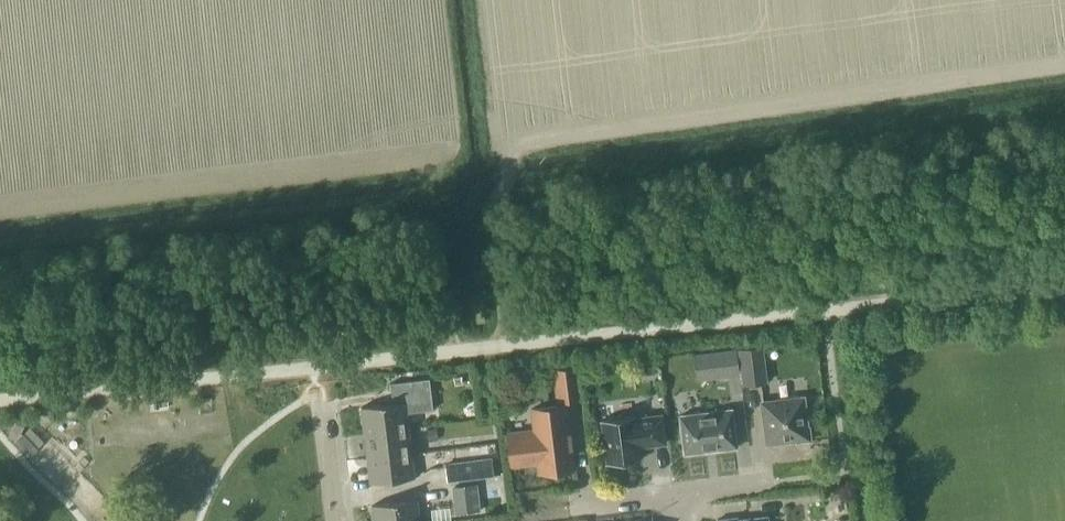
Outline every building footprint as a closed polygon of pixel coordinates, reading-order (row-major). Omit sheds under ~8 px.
[(767,382),(763,345),(737,348),(742,385),(767,382)] [(740,376),(736,348),(694,354),(697,381),(740,376)] [(659,372),(656,356),(642,358),(645,374),(659,372)] [(507,433),(508,439),(511,465),(513,465),(518,464),(537,462),(539,472),(574,468),(567,410),(566,400),(581,398),(577,365),(552,368),(557,405),(531,408),(533,429),(507,433)] [(408,427),(406,412),(432,409),(429,379),(390,383),(392,403),(361,407),(364,432),(408,427)] [(762,402),(767,443),(796,439),(796,442),(810,440),(809,426),(806,426),(803,397),(762,402)] [(731,409),(679,415),(684,454),(736,447),(731,409)] [(606,463),(640,459),(640,458),(639,458),(637,446),(665,443),(661,414),(634,418),(634,416),(635,416),(635,415),(600,420),(600,421),(602,421),(607,462),(606,463)] [(367,457),(411,452),(408,427),(364,432),(367,457)] [(370,483),(414,477),(411,452),(367,457),(370,483)] [(494,477),(492,457),(444,463),(446,482),(494,477)] [(481,510),(477,483),(450,487),(454,513),(481,510)] [(416,499),(373,504),(375,520),(419,520),(416,499)]
